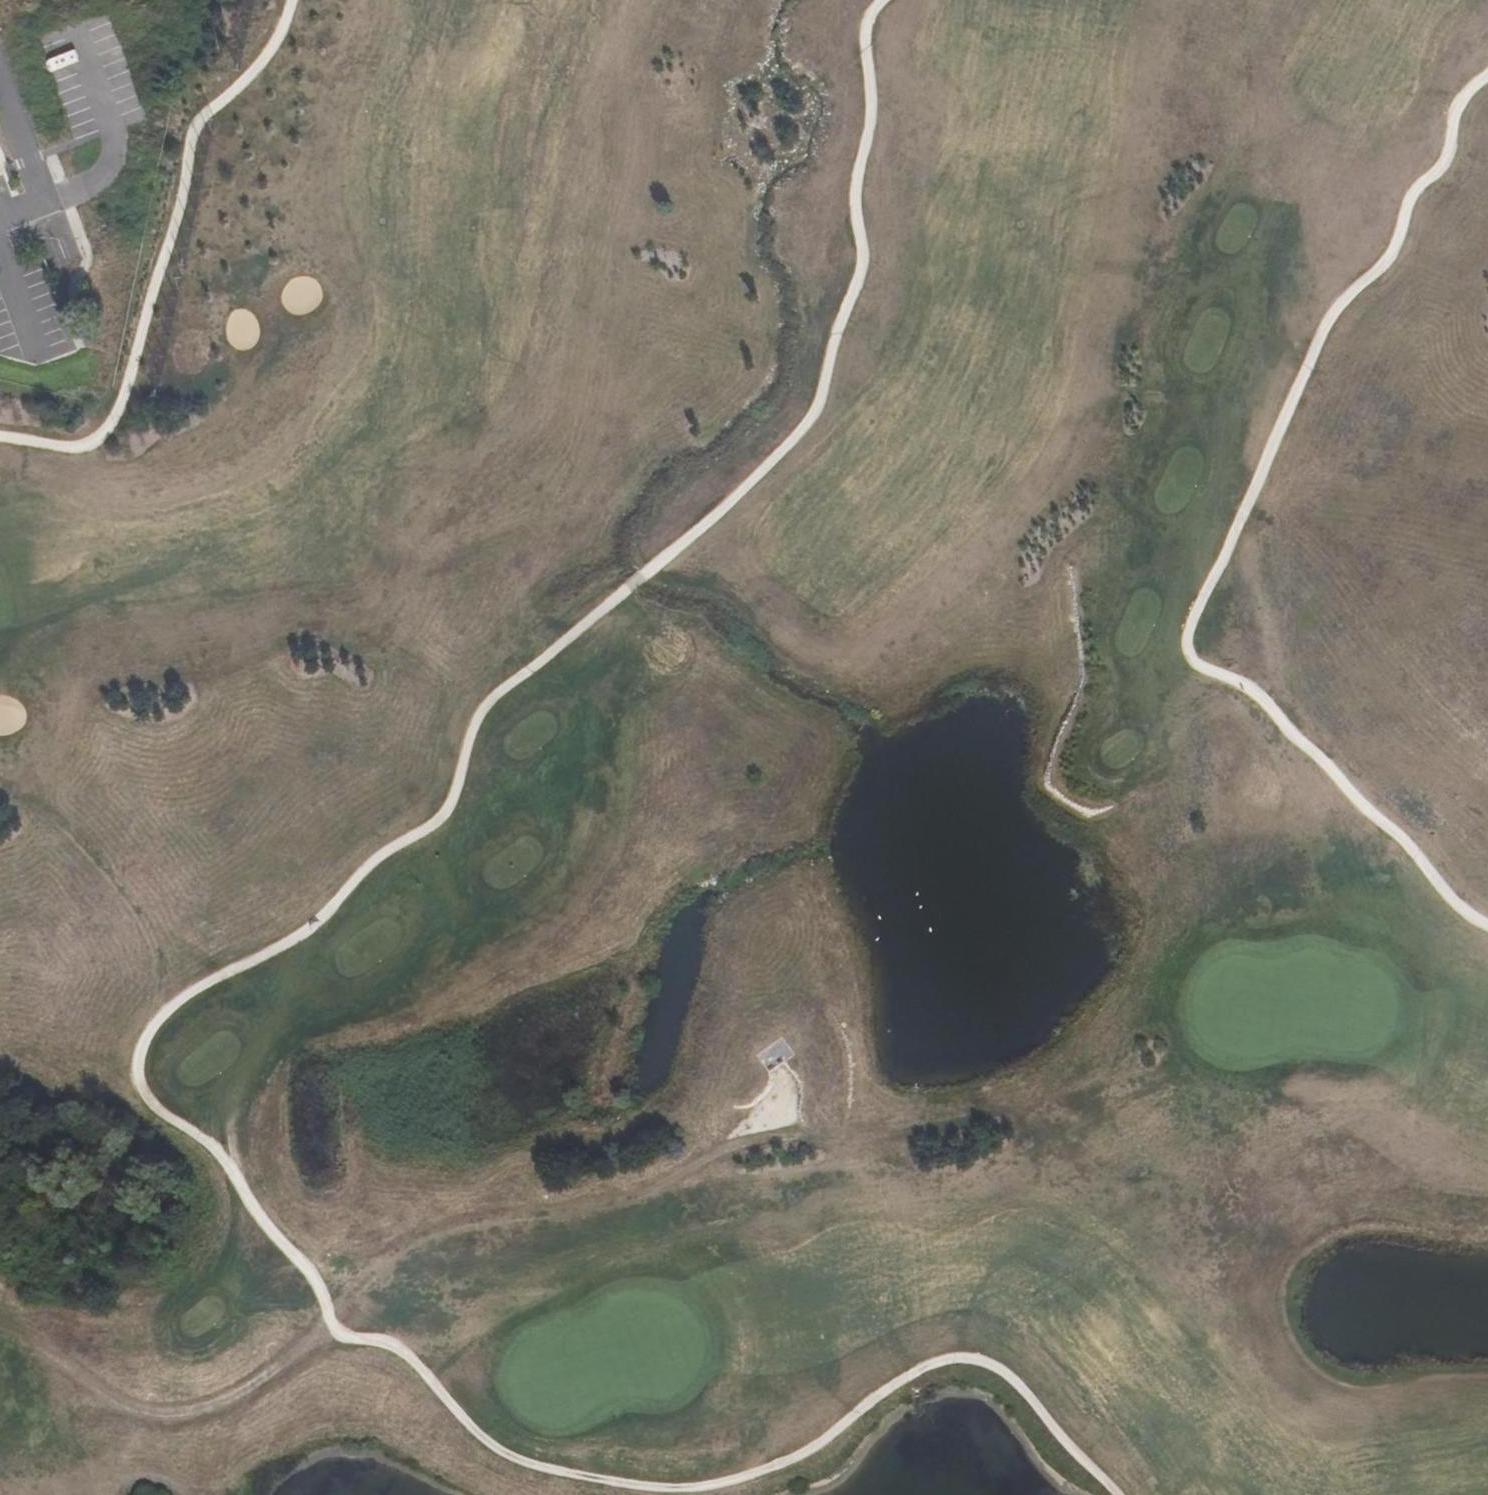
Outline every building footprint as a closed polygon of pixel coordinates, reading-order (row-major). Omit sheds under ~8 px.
[(785,1040),(761,1056),(771,1071),(795,1056),(785,1040)]
